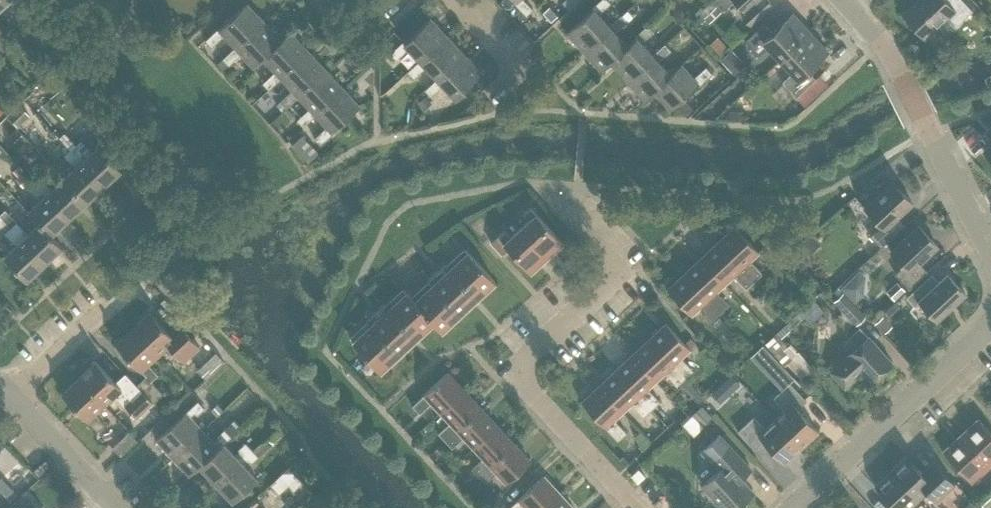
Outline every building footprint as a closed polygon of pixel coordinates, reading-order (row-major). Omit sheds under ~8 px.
[(5,3),(17,15),(23,9),(15,0),(0,0),(0,8),(5,3)] [(515,2),(527,15),(533,9),(525,0),(514,0),(516,1),(515,2)] [(565,6),(569,9),(579,0),(563,0),(562,2),(565,6)] [(609,26),(598,14),(611,3),(608,0),(600,0),(592,8),(593,9),(567,32),(584,51),(610,27),(609,26)] [(716,6),(722,12),(734,0),(745,12),(741,16),(751,25),(773,4),(769,0),(722,0),(716,6)] [(973,11),(963,0),(918,0),(904,14),(926,38),(946,19),(954,28),(973,11)] [(224,35),(235,47),(236,49),(265,22),(247,3),(220,29),(219,28),(206,40),(212,47),(224,35)] [(549,6),(547,8),(542,12),(551,21),(556,17),(558,15),(549,6)] [(721,12),(716,7),(704,18),(709,23),(721,12)] [(769,47),(781,60),(811,32),(793,13),(773,32),(765,23),(745,41),(760,56),(769,47)] [(610,27),(584,51),(601,71),(611,62),(628,46),(627,45),(616,32),(628,21),(622,14),(609,26),(610,27)] [(409,48),(420,60),(421,61),(448,36),(430,18),(404,42),(403,41),(391,53),(397,59),(409,48)] [(254,67),(263,59),(263,58),(282,41),(281,40),(265,22),(236,49),(235,47),(223,58),(229,65),(241,54),(254,67)] [(628,46),(611,62),(627,80),(653,55),(652,55),(641,42),(654,31),(648,24),(635,36),(636,37),(627,45),(628,46)] [(263,58),(263,59),(275,71),(263,83),(269,89),(281,78),(280,77),(308,50),(291,32),(281,40),(282,41),(263,58)] [(828,51),(811,32),(781,60),(792,72),(783,81),(797,96),(816,79),(808,70),(828,51)] [(465,55),(448,36),(421,61),(420,60),(408,71),(414,78),(426,66),(437,78),(438,79),(465,55)] [(728,47),(718,36),(710,44),(720,54),(728,47)] [(653,55),(627,80),(644,99),(654,91),(671,75),(670,74),(659,61),(671,50),(665,43),(652,55),(653,55)] [(287,108),(299,96),(297,95),(325,69),(308,50),(280,77),(281,78),(292,90),(280,101),(287,108)] [(736,57),(730,50),(721,59),(727,66),(736,57)] [(438,79),(437,78),(425,90),(431,96),(443,85),(456,98),(482,73),(465,55),(438,79)] [(39,64),(32,57),(22,66),(29,74),(39,64)] [(671,75),(654,91),(670,109),(675,105),(684,97),(698,84),(699,85),(712,73),(706,66),(694,78),(681,64),(670,74),(671,75)] [(304,126),(316,115),(314,113),(342,87),(325,69),(297,95),(299,96),(310,108),(298,119),(304,126)] [(360,106),(342,87),(314,113),(316,115),(327,127),(315,138),(321,144),(334,133),(333,132),(360,106)] [(424,97),(418,103),(424,109),(431,102),(426,96),(424,97)] [(684,97),(675,105),(679,109),(684,115),(693,107),(684,97)] [(743,111),(736,110),(729,110),(729,113),(729,114),(729,119),(742,120),(743,111)] [(37,133),(28,124),(22,130),(31,139),(37,133)] [(10,133),(7,135),(19,148),(28,140),(16,127),(10,133)] [(302,134),(292,144),(293,146),(308,162),(318,152),(304,136),(302,134)] [(65,145),(69,150),(70,150),(103,185),(121,169),(99,145),(86,156),(76,144),(71,139),(65,145)] [(75,167),(63,178),(86,202),(103,185),(70,150),(69,150),(64,155),(75,167)] [(28,211),(39,223),(40,223),(51,235),(51,234),(68,218),(35,182),(19,165),(13,171),(19,178),(40,200),(28,211)] [(86,202),(63,178),(52,189),(40,177),(35,182),(68,218),(86,202)] [(894,219),(912,202),(893,182),(865,208),(881,225),(870,235),(881,247),(902,228),(894,219)] [(520,228),(547,257),(563,242),(530,206),(523,213),(529,219),(520,228)] [(44,263),(5,221),(1,215),(0,216),(0,227),(5,233),(16,244),(4,256),(26,280),(44,263)] [(5,221),(44,263),(62,246),(51,234),(51,235),(40,223),(39,223),(28,234),(11,216),(5,221)] [(919,263),(938,246),(919,225),(891,251),(904,266),(896,274),(910,289),(928,272),(919,263)] [(718,242),(754,281),(763,273),(750,260),(759,251),(735,226),(718,242)] [(547,257),(520,228),(511,236),(504,229),(491,242),(503,254),(509,249),(530,272),(547,257)] [(821,244),(812,234),(801,244),(810,254),(821,244)] [(718,242),(701,257),(725,283),(734,275),(746,288),(754,281),(718,242)] [(441,330),(468,305),(495,280),(468,251),(450,267),(446,263),(427,280),(432,284),(415,300),(434,321),(433,321),(441,330)] [(701,257),(685,273),(721,312),(729,304),(717,291),(725,283),(701,257)] [(860,270),(849,280),(844,285),(841,287),(855,302),(864,294),(866,276),(860,270)] [(713,320),(721,312),(685,273),(667,289),(691,315),(700,306),(713,320)] [(937,320),(966,293),(948,274),(940,281),(932,273),(907,297),(915,306),(919,302),(937,320)] [(906,290),(898,282),(887,291),(895,300),(906,290)] [(380,370),(433,321),(434,321),(415,300),(407,291),(389,307),(385,303),(366,320),(371,324),(353,341),(380,370)] [(866,316),(844,292),(834,301),(856,325),(866,316)] [(820,305),(813,298),(800,311),(807,318),(820,305)] [(167,330),(150,312),(133,328),(158,355),(168,345),(184,362),(200,347),(177,321),(167,330)] [(712,321),(715,324),(727,337),(734,331),(719,315),(712,321)] [(892,326),(883,316),(875,324),(884,334),(892,326)] [(649,339),(685,378),(694,370),(681,357),(690,348),(666,323),(649,339)] [(845,387),(862,371),(872,381),(892,362),(868,336),(860,327),(849,337),(857,346),(847,355),(848,356),(831,371),(845,387)] [(153,402),(163,393),(151,381),(158,374),(149,364),(158,355),(133,328),(116,344),(146,376),(136,385),(142,390),(153,402)] [(792,357),(774,336),(766,343),(785,365),(788,363),(802,378),(814,368),(799,350),(792,357)] [(632,354),(656,380),(665,372),(677,385),(685,378),(649,339),(632,354)] [(224,360),(217,353),(211,359),(217,366),(224,360)] [(632,354),(616,370),(652,409),(660,401),(648,388),(656,380),(632,354)] [(165,415),(153,402),(142,390),(136,385),(125,373),(115,382),(96,362),(79,378),(105,405),(115,395),(125,406),(137,418),(150,407),(161,418),(165,415)] [(792,374),(783,365),(774,373),(784,382),(792,374)] [(616,370),(599,385),(623,411),(631,403),(644,417),(652,409),(616,370)] [(432,402),(441,412),(465,390),(448,372),(424,394),(412,405),(420,413),(432,402)] [(744,388),(732,375),(723,384),(734,396),(744,388)] [(105,405),(79,378),(62,393),(98,431),(105,424),(95,414),(105,405)] [(785,410),(776,419),(801,447),(818,431),(798,408),(806,400),(790,382),(774,398),(785,410)] [(615,419),(623,411),(599,385),(582,401),(606,427),(618,440),(627,432),(615,419)] [(481,407),(465,390),(441,412),(450,422),(438,433),(445,440),(481,407)] [(156,440),(173,458),(203,430),(214,418),(212,416),(200,426),(191,417),(195,412),(197,415),(205,408),(198,400),(156,440)] [(713,417),(702,405),(692,415),(703,427),(713,417)] [(497,425),(481,407),(445,440),(452,448),(464,437),(473,447),(497,425)] [(118,436),(126,425),(114,416),(106,427),(118,436)] [(784,462),(801,447),(776,419),(766,428),(754,416),(738,431),(754,449),(763,440),(784,462)] [(989,466),(990,464),(990,432),(978,418),(961,435),(989,466)] [(497,425),(473,447),(483,457),(471,468),(478,476),(514,443),(497,425)] [(215,443),(203,430),(173,458),(190,476),(201,466),(224,443),(225,443),(232,436),(225,429),(217,436),(219,439),(215,443)] [(121,455),(137,440),(129,431),(113,447),(121,455)] [(729,445),(719,434),(701,451),(712,463),(714,461),(721,468),(702,486),(715,499),(714,501),(720,507),(736,507),(753,491),(740,478),(751,468),(729,445)] [(971,482),(989,466),(961,435),(943,451),(971,482)] [(252,449),(217,483),(234,501),(257,478),(245,465),(249,461),(251,464),(259,456),(271,445),(265,439),(253,450),(252,449)] [(224,443),(201,466),(217,483),(252,449),(246,442),(239,449),(241,451),(237,455),(225,443),(224,443)] [(514,443),(478,476),(485,483),(497,472),(507,483),(530,461),(514,443)] [(906,456),(890,471),(918,500),(928,491),(937,501),(955,484),(939,467),(927,478),(906,456)] [(281,475),(277,478),(279,481),(283,485),(285,488),(297,477),(289,467),(281,475)] [(638,482),(645,476),(639,468),(631,475),(638,482)] [(890,471),(875,486),(895,507),(910,507),(918,500),(890,471)] [(560,493),(544,475),(518,499),(510,491),(492,507),(493,507),(543,507),(560,493)] [(13,489),(5,496),(11,501),(18,494),(13,489)] [(989,492),(979,501),(986,507),(990,503),(990,494),(989,492)] [(560,493),(543,507),(574,507),(560,493)]
